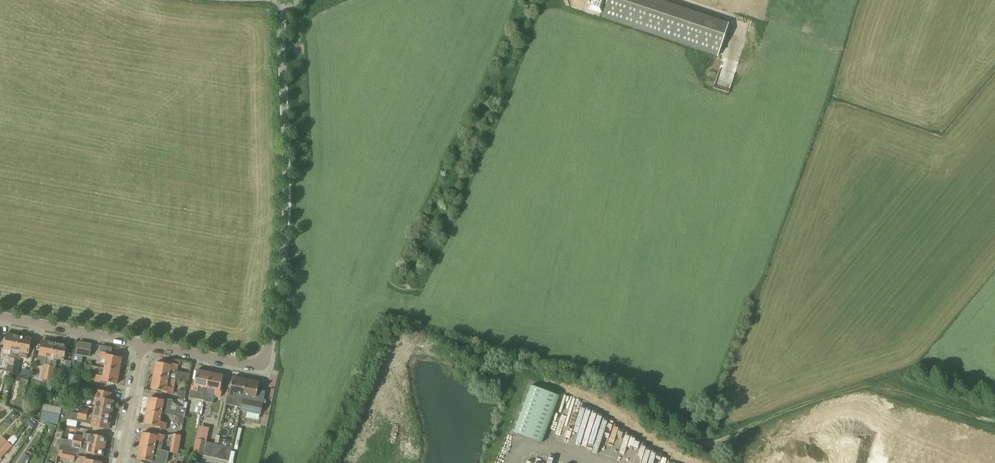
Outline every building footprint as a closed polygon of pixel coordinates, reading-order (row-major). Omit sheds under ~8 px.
[(634,0),(610,0),(604,18),(718,56),(727,29),(726,29),(726,31),(634,0)] [(16,354),(20,336),(7,334),(4,349),(11,350),(10,358),(10,359),(15,359),(16,354)] [(32,339),(20,336),(16,354),(15,359),(21,360),(21,358),(29,360),(32,339)] [(38,364),(46,365),(50,366),(51,360),(55,343),(42,341),(38,364)] [(90,357),(92,344),(78,341),(75,354),(90,357)] [(55,343),(51,360),(50,366),(56,367),(58,359),(64,360),(67,345),(55,343)] [(103,345),(102,350),(112,353),(113,347),(103,345)] [(105,368),(120,371),(122,358),(110,355),(110,353),(101,352),(99,362),(106,364),(105,368)] [(21,360),(15,359),(14,366),(12,372),(13,373),(14,366),(19,367),(21,360)] [(154,375),(169,378),(189,382),(190,374),(177,371),(178,365),(168,363),(168,364),(157,362),(154,375)] [(50,366),(47,380),(53,382),(56,367),(50,366)] [(117,384),(120,371),(105,368),(103,376),(97,375),(95,382),(106,384),(106,382),(117,384)] [(20,380),(22,380),(28,381),(31,371),(22,369),(20,380)] [(205,401),(210,373),(197,370),(195,382),(193,381),(190,398),(205,401)] [(210,373),(205,401),(204,402),(213,403),(215,397),(221,398),(223,386),(222,385),(224,375),(210,373)] [(167,387),(169,378),(154,375),(151,389),(163,391),(162,393),(172,395),(174,388),(167,387)] [(234,406),(241,408),(242,402),(246,380),(233,377),(231,389),(229,389),(226,405),(234,406)] [(246,380),(242,402),(241,408),(240,411),(261,415),(264,403),(266,391),(258,389),(260,383),(246,380)] [(565,395),(538,383),(526,411),(554,422),(565,395)] [(69,384),(67,392),(78,394),(80,386),(69,384)] [(186,399),(187,390),(178,388),(178,392),(180,398),(186,399)] [(97,398),(95,407),(112,411),(114,401),(110,400),(111,393),(98,391),(97,398)] [(147,410),(147,411),(162,414),(162,413),(185,417),(187,407),(178,405),(177,408),(172,407),(173,402),(150,397),(147,410)] [(79,413),(110,419),(112,411),(95,407),(81,405),(79,413)] [(26,407),(24,413),(31,416),(33,409),(26,407)] [(67,424),(70,411),(68,411),(64,410),(61,423),(67,424)] [(60,415),(42,411),(40,421),(58,425),(60,415)] [(162,414),(147,411),(144,424),(155,426),(155,428),(166,430),(167,422),(160,421),(162,414)] [(110,420),(110,419),(79,413),(74,412),(73,419),(92,423),(92,426),(108,429),(110,420)] [(596,451),(634,462),(673,462),(659,459),(663,446),(606,428),(604,434),(601,434),(596,451)] [(83,443),(105,447),(107,437),(84,433),(83,443)] [(140,446),(162,450),(163,442),(165,435),(154,433),(154,435),(143,433),(140,446)] [(74,441),(81,443),(83,435),(75,434),(74,441)] [(174,434),(172,445),(179,446),(181,436),(174,434)] [(81,443),(74,441),(73,441),(63,439),(61,449),(79,453),(80,449),(81,443)] [(195,454),(212,457),(215,443),(199,439),(195,454)] [(0,450),(0,458),(12,446),(8,441),(0,450)] [(103,457),(105,447),(83,443),(81,452),(103,457)] [(215,443),(212,457),(229,461),(232,447),(215,443)] [(140,446),(138,459),(152,462),(159,462),(160,458),(165,459),(166,451),(162,450),(140,446)] [(76,453),(64,451),(63,457),(75,459),(76,453)] [(18,462),(25,462),(30,456),(25,452),(18,462)]
